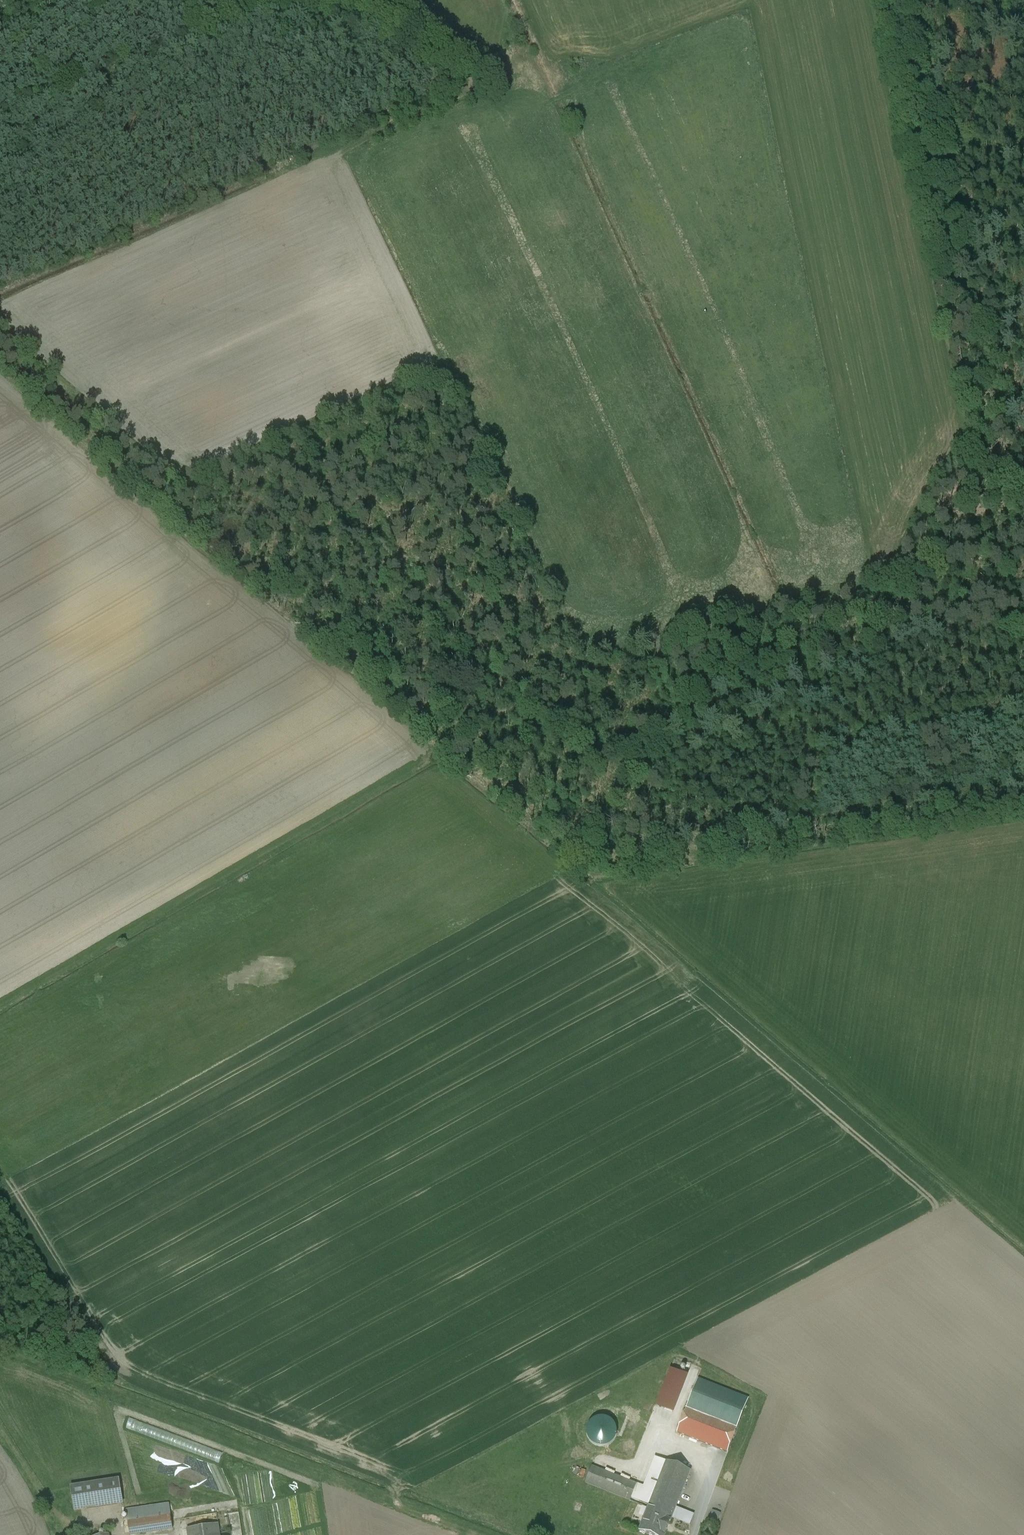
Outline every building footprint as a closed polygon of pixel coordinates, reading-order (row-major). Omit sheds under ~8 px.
[(748,1400),(698,1381),(677,1433),(728,1453),(748,1400)] [(617,1438),(618,1432),(616,1426),(613,1421),(608,1418),(601,1416),(595,1418),(590,1421),(587,1427),(586,1433),(587,1439),(591,1444),(596,1447),(602,1448),(608,1447),(613,1443),(617,1438)] [(690,1471),(656,1458),(639,1501),(649,1505),(673,1515),(690,1471)] [(637,1485),(592,1467),(586,1484),(630,1501),(637,1485)] [(119,1480),(71,1487),(75,1511),(123,1503),(119,1480)] [(126,1511),(130,1534),(132,1534),(173,1529),(169,1504),(126,1511)] [(649,1505),(639,1531),(648,1534),(665,1534),(673,1515),(649,1505)] [(187,1529),(188,1534),(220,1534),(219,1524),(187,1529)]
